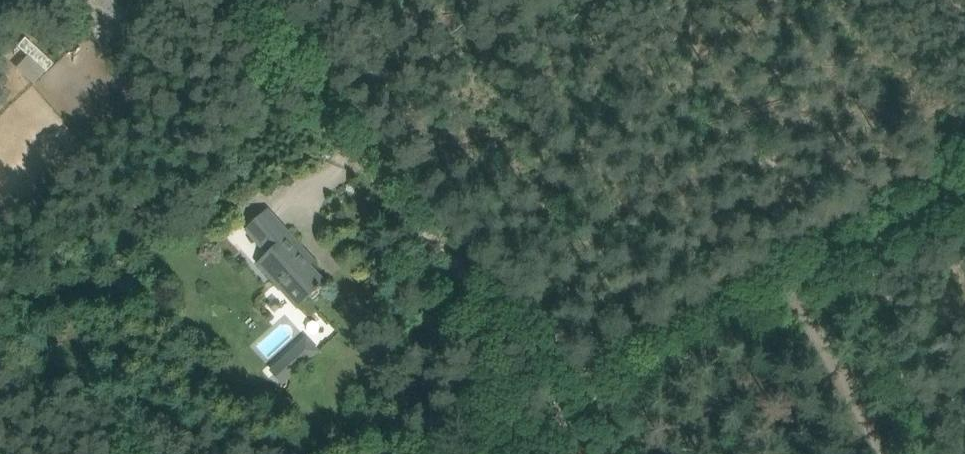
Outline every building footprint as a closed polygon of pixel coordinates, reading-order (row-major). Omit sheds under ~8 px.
[(147,4),(143,0),(104,0),(128,24),(147,4)] [(30,85),(52,63),(35,45),(13,67),(30,85)] [(259,264),(298,308),(318,290),(320,292),(323,289),(322,287),(326,283),(298,252),(303,248),(269,210),(254,224),(245,232),(267,257),(259,264)] [(307,336),(270,370),(284,386),(322,351),(307,336)]
